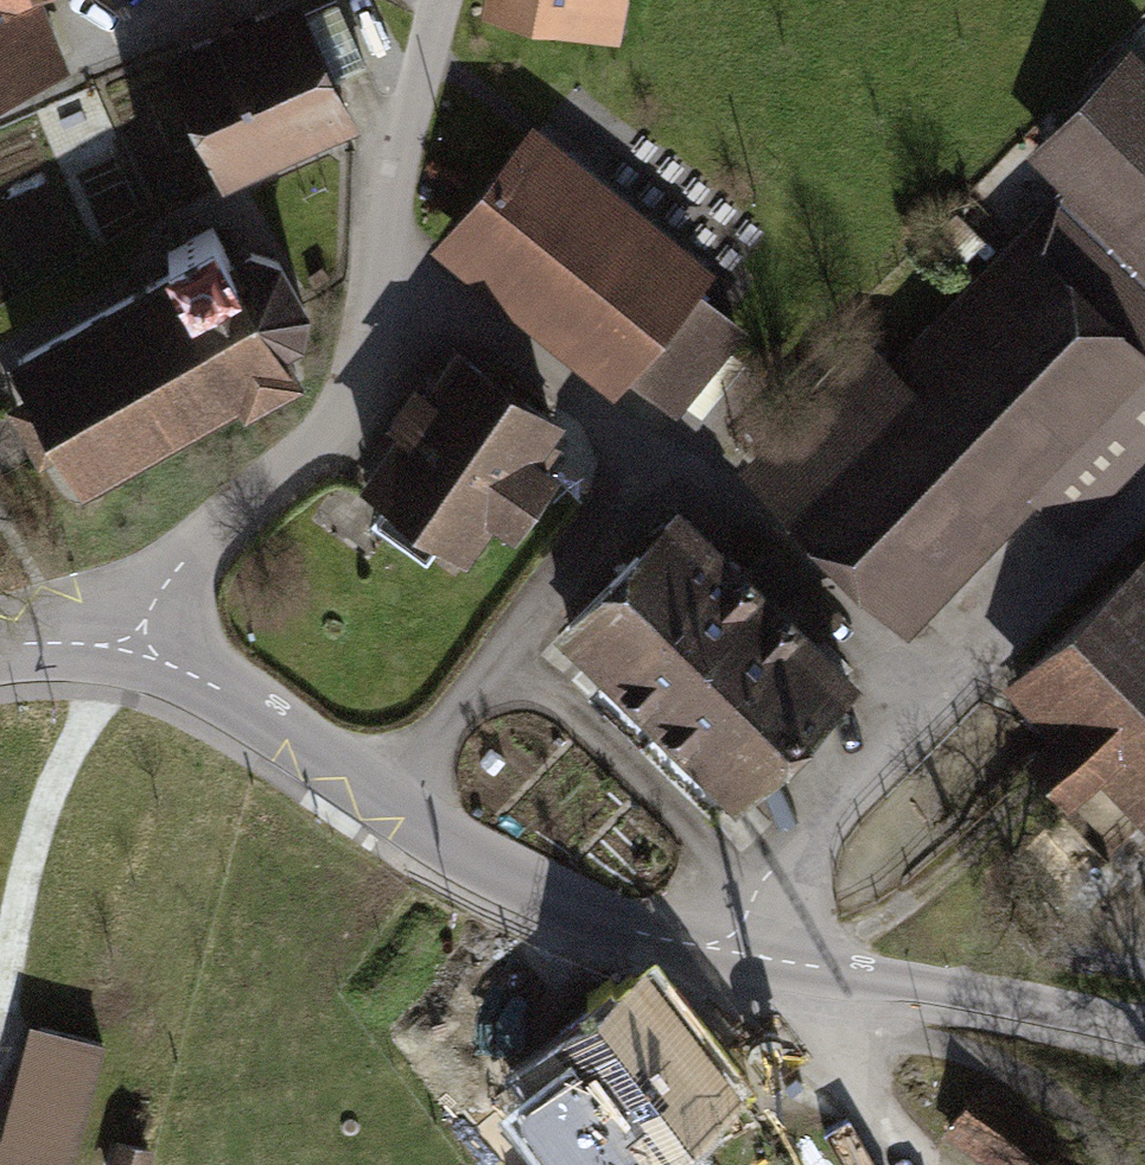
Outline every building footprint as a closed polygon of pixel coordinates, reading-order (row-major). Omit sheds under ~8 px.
[(55,43),(37,0),(0,0),(0,67),(55,43)] [(593,0),(503,0),(501,17),(591,26),(593,0)] [(200,83),(229,152),(349,102),(320,33),(200,83)] [(1128,37),(1026,142),(1069,185),(1144,259),(1144,54),(1128,37)] [(721,310),(528,158),(464,239),(657,390),(721,310)] [(1069,185),(778,484),(908,611),(1144,368),(1144,259),(1069,185)] [(12,334),(86,466),(239,381),(244,389),(304,356),(288,328),(303,319),(311,287),(281,234),(249,224),(230,234),(218,211),(168,239),(172,245),(12,334)] [(470,553),(562,417),(463,350),(371,486),(470,553)] [(672,499),(547,613),(714,794),(838,680),(672,499)] [(1043,674),(1144,782),(1144,577),(1043,674)] [(527,1068),(601,1164),(628,1164),(734,1084),(650,974),(527,1068)] [(91,1030),(11,1011),(0,1057),(0,1151),(58,1164),(91,1030)]
